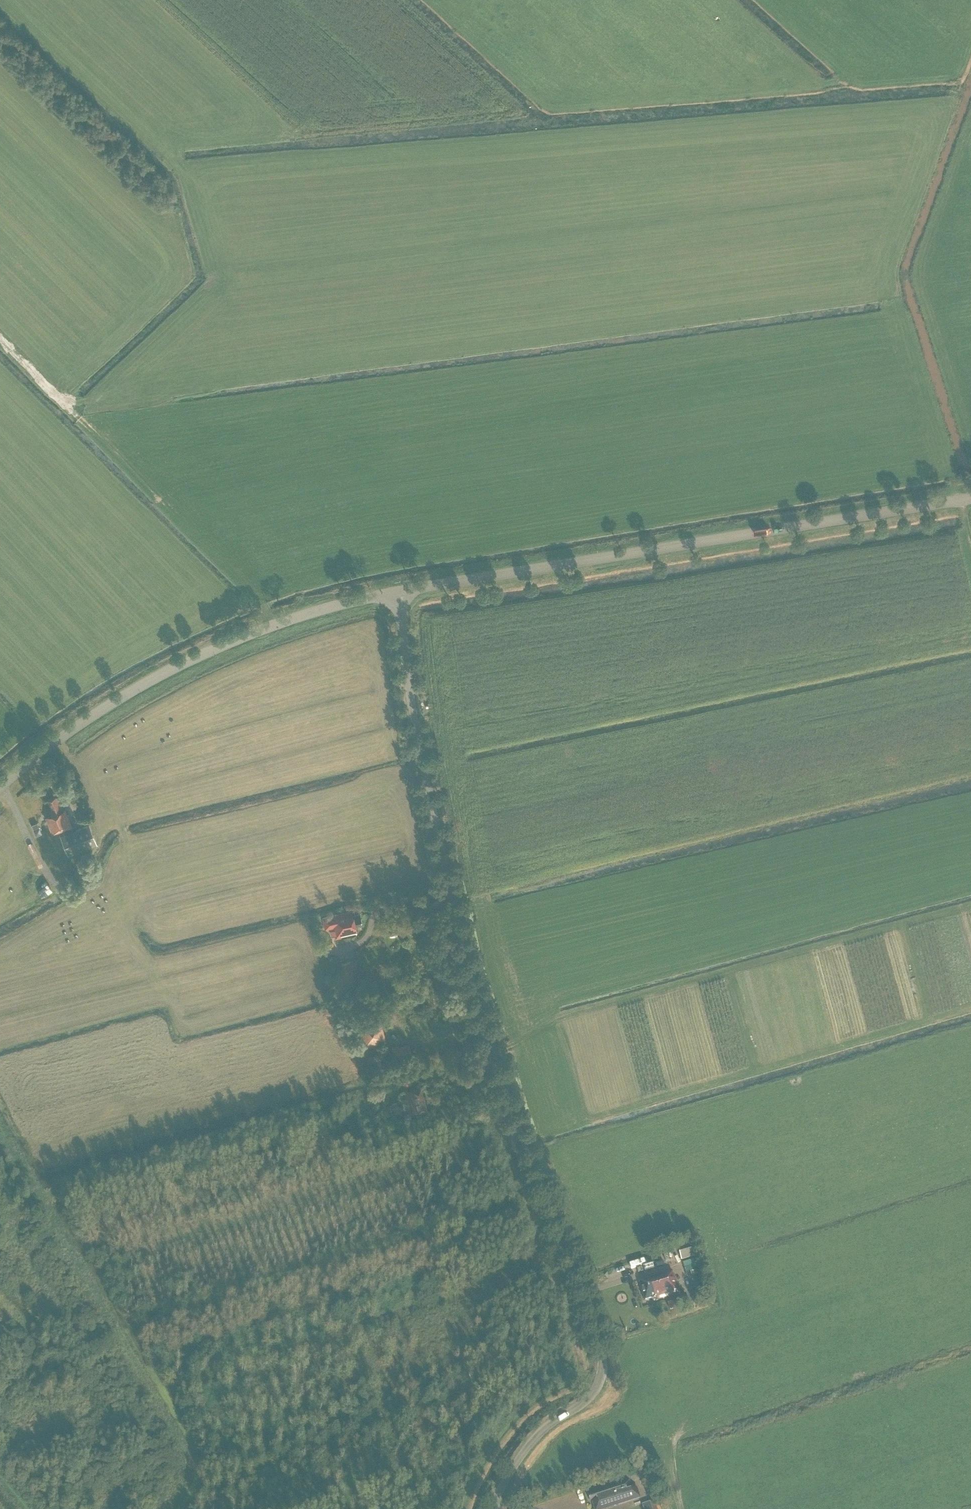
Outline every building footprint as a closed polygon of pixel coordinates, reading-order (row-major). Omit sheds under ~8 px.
[(52,832),(72,825),(65,809),(64,810),(59,798),(57,799),(55,796),(48,799),(52,809),(49,810),(51,815),(46,817),(52,832)] [(89,825),(61,836),(68,854),(96,843),(89,825)] [(332,936),(335,935),(336,938),(341,937),(340,934),(356,930),(355,925),(362,924),(360,914),(352,915),(351,911),(322,917),(325,929),(333,927),(333,929),(330,930),(332,936)] [(350,960),(342,962),(347,981),(355,979),(350,960)] [(364,1047),(386,1041),(379,1017),(357,1023),(364,1047)] [(408,1053),(411,1052),(409,1044),(398,1047),(398,1045),(391,1047),(395,1059),(409,1055),(408,1053)] [(367,1057),(369,1066),(381,1063),(379,1054),(367,1057)] [(427,1108),(423,1096),(421,1087),(408,1091),(414,1112),(427,1108)] [(401,1115),(400,1101),(392,1102),(393,1116),(401,1115)] [(682,1260),(696,1256),(693,1245),(679,1249),(682,1260)] [(674,1278),(672,1271),(650,1277),(650,1279),(640,1282),(645,1302),(656,1299),(656,1301),(669,1297),(669,1298),(667,1299),(670,1310),(690,1304),(687,1293),(679,1295),(679,1294),(680,1294),(675,1277),(674,1278)] [(637,1488),(628,1491),(627,1489),(631,1488),(629,1482),(588,1495),(590,1501),(597,1499),(598,1501),(594,1502),(596,1508),(605,1508),(640,1497),(637,1488)]
